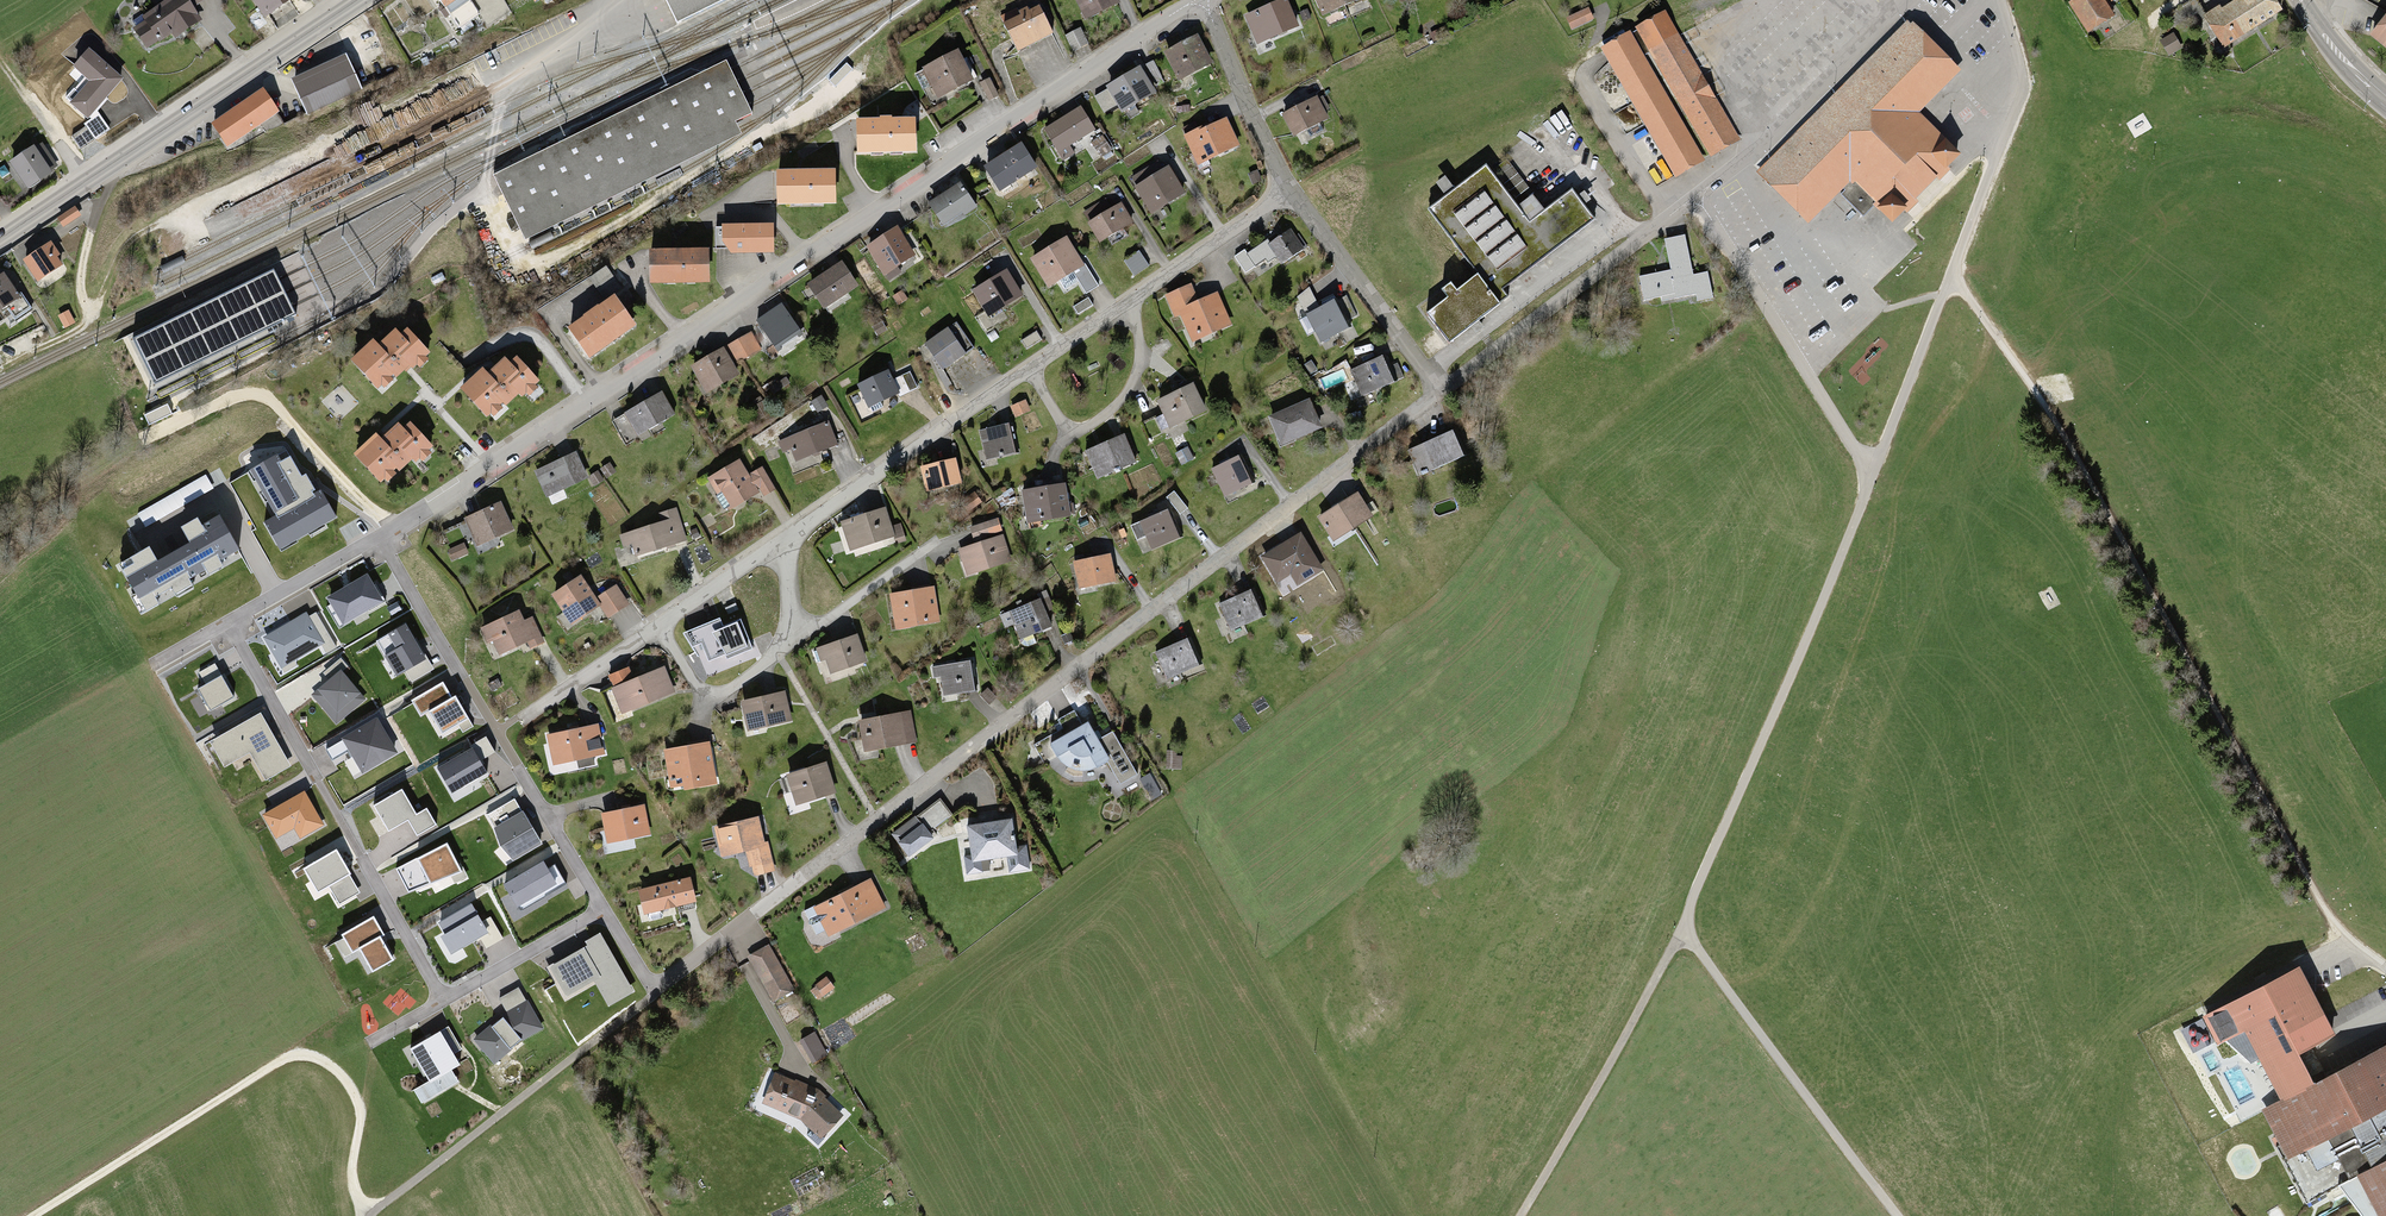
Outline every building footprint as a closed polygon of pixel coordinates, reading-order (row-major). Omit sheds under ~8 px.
[(141,21),(145,26),(135,33),(148,54),(199,22),(184,0),(174,0),(141,21)] [(264,21),(299,0),(251,0),(264,21)] [(443,14),(463,0),(432,0),(443,14)] [(532,12),(551,0),(524,0),(532,12)] [(678,24),(728,0),(666,0),(678,24)] [(1085,17),(1118,2),(1117,0),(1077,0),(1085,17)] [(1322,19),(1370,1),(1370,0),(1315,0),(1322,19)] [(2104,0),(2074,0),(2068,3),(2088,34),(2115,17),(2104,0)] [(2225,50),(2284,12),(2276,0),(2243,0),(2238,3),(2237,1),(2224,10),(2221,6),(2204,17),(2225,50)] [(1288,4),(1247,19),(1259,49),(1300,34),(1288,4)] [(1589,4),(1568,16),(1573,26),(1594,14),(1589,4)] [(1017,10),(1000,18),(1016,51),(1053,33),(1040,8),(1030,13),(1027,7),(1018,12),(1017,10)] [(1667,8),(1640,23),(1715,152),(1741,137),(1667,8)] [(1770,162),(1760,172),(1810,221),(1852,180),(1897,225),(1919,203),(1915,199),(1936,178),(1940,182),(1963,158),(1918,113),(1959,72),(1947,60),(1909,23),(1774,158),(1770,162)] [(1630,29),(1603,44),(1678,173),(1704,158),(1630,29)] [(2376,42),(2385,50),(2385,30),(2376,42)] [(1081,33),(1067,39),(1074,54),(1088,47),(1081,33)] [(1199,40),(1167,57),(1181,85),(1213,68),(1199,40)] [(122,78),(89,49),(74,66),(90,80),(71,102),(88,117),(122,78)] [(958,50),(924,68),(939,96),(973,78),(958,50)] [(345,62),(291,85),(306,118),(360,95),(345,62)] [(727,62),(494,176),(520,229),(736,122),(753,114),(748,106),(742,94),(737,82),(731,70),(727,62)] [(847,63),(829,80),(835,86),(853,69),(847,63)] [(1144,73),(1111,92),(1126,118),(1159,98),(1144,73)] [(990,79),(981,83),(990,100),(998,96),(990,79)] [(263,89),(213,123),(228,144),(278,111),(263,89)] [(1320,101),(1283,118),(1293,139),(1329,122),(1320,101)] [(1080,108),(1046,129),(1064,159),(1073,153),(1068,145),(1094,130),(1080,108)] [(99,114),(85,124),(87,127),(74,136),(82,147),(109,129),(99,114)] [(736,122),(520,229),(525,239),(741,133),(739,129),(736,122)] [(1227,124),(1187,143),(1199,170),(1240,151),(1227,124)] [(918,128),(859,128),(858,159),(918,159),(918,128)] [(1021,143),(985,166),(1000,189),(1036,166),(1021,143)] [(33,151),(7,167),(25,196),(51,180),(33,151)] [(1432,313),(1451,338),(1509,293),(1502,284),(1594,214),(1573,187),(1545,209),(1534,195),(1521,206),(1489,163),(1457,188),(1448,176),(1439,183),(1448,194),(1431,207),(1483,274),(1462,290),(1456,281),(1446,288),(1453,297),(1432,313)] [(1172,171),(1137,192),(1152,217),(1187,196),(1172,171)] [(838,179),(779,179),(779,210),(838,210),(838,179)] [(960,183),(930,203),(944,223),(963,209),(965,212),(975,206),(960,183)] [(1122,210),(1088,229),(1099,247),(1132,228),(1122,210)] [(74,212),(59,222),(64,231),(80,221),(74,212)] [(899,229),(868,248),(884,274),(915,255),(899,229)] [(771,233),(716,233),(717,253),(771,253),(771,233)] [(1289,233),(1240,264),(1248,277),(1278,258),(1284,267),(1303,255),(1289,233)] [(1698,292),(1687,234),(1668,237),(1673,265),(1641,271),(1646,296),(1665,293),(1666,298),(1698,292)] [(1068,243),(1034,262),(1049,289),(1083,270),(1068,243)] [(50,249),(23,265),(38,288),(65,272),(50,249)] [(709,257),(651,258),(651,291),(709,290),(709,257)] [(843,268),(807,291),(824,318),(860,294),(843,268)] [(273,269),(133,338),(155,383),(296,314),(292,307),(285,293),(278,279),(273,269)] [(1008,275),(974,294),(989,321),(1024,302),(1008,275)] [(0,281),(0,315),(17,304),(2,281),(0,281)] [(1217,299),(1199,307),(1193,290),(1166,299),(1174,322),(1180,320),(1192,347),(1231,330),(1217,299)] [(614,303),(569,335),(590,364),(634,332),(614,303)] [(1339,307),(1310,317),(1319,346),(1349,336),(1339,307)] [(785,309),(760,325),(776,350),(801,335),(785,309)] [(957,329),(926,348),(942,373),(973,353),(957,329)] [(352,364),(378,395),(409,369),(413,373),(429,360),(407,334),(398,341),(395,338),(379,351),(374,346),(352,364)] [(752,335),(726,351),(736,367),(762,351),(752,335)] [(723,355),(692,371),(707,399),(738,382),(723,355)] [(1387,360),(1353,374),(1363,401),(1398,387),(1387,360)] [(462,395),(488,426),(519,400),(522,404),(539,390),(517,364),(508,371),(505,368),(488,382),(484,376),(462,395)] [(889,380),(859,390),(867,412),(897,401),(889,380)] [(1157,425),(1162,438),(1208,418),(1196,391),(1158,408),(1164,422),(1157,425)] [(661,398),(626,417),(638,439),(673,419),(661,398)] [(1026,406),(1011,412),(1015,423),(1030,417),(1026,406)] [(1310,408),(1269,423),(1279,450),(1320,436),(1310,408)] [(828,428),(780,446),(784,457),(791,454),(795,465),(836,450),(828,428)] [(357,460),(383,491),(414,465),(418,469),(434,456),(412,429),(403,437),(400,433),(384,447),(379,442),(357,460)] [(1012,429),(980,433),(984,463),(1016,459),(1012,429)] [(1456,436),(1411,452),(1421,480),(1466,465),(1456,436)] [(1125,441),(1086,456),(1098,485),(1136,470),(1125,441)] [(285,450),(251,469),(276,515),(265,521),(282,551),(338,519),(316,479),(310,482),(306,474),(300,477),(285,450)] [(575,460),(536,476),(546,501),(585,484),(575,460)] [(1244,464),(1214,474),(1223,502),(1253,493),(1244,464)] [(740,465),(711,483),(730,513),(771,488),(762,473),(750,481),(740,465)] [(956,466),(922,473),(927,497),(961,490),(956,466)] [(1065,491),(1023,496),(1027,527),(1069,521),(1065,491)] [(1360,501),(1321,523),(1333,543),(1372,522),(1360,501)] [(499,509),(465,525),(477,551),(511,535),(499,509)] [(885,509),(843,522),(852,549),(894,536),(885,509)] [(218,511),(118,566),(144,611),(243,557),(218,511)] [(663,528),(621,541),(625,553),(638,549),(642,561),(686,547),(676,515),(660,520),(663,528)] [(1171,516),(1142,526),(1151,555),(1181,545),(1171,516)] [(997,524),(970,531),(973,544),(1001,536),(997,524)] [(1299,538),(1261,562),(1277,588),(1291,579),(1299,591),(1323,576),(1299,538)] [(1001,541),(959,554),(967,581),(1010,567),(1001,541)] [(1110,563),(1075,568),(1079,591),(1114,586),(1110,563)] [(370,574),(328,598),(346,628),(387,604),(370,574)] [(579,584),(553,601),(571,630),(597,614),(579,584)] [(615,592),(597,605),(608,622),(627,609),(615,592)] [(933,593),(890,599),(895,633),(938,627),(933,593)] [(1257,596),(1220,609),(1228,634),(1266,622),(1257,596)] [(1042,605),(1001,620),(1006,632),(1013,629),(1018,643),(1051,630),(1042,605)] [(307,612),(263,636),(281,669),(325,645),(307,612)] [(517,618),(482,634),(495,662),(541,641),(533,624),(523,629),(517,618)] [(719,620),(685,634),(693,645),(702,642),(709,659),(725,653),(727,657),(751,648),(740,621),(722,628),(719,620)] [(405,625),(376,641),(395,676),(405,671),(408,677),(427,666),(405,625)] [(858,639),(820,650),(828,677),(866,667),(858,639)] [(1190,645),(1158,657),(1167,682),(1199,669),(1190,645)] [(206,681),(195,687),(207,710),(234,696),(215,661),(200,669),(206,681)] [(972,667),(935,670),(936,681),(942,681),(944,697),(975,694),(972,667)] [(340,668),(310,693),(335,724),(366,698),(340,668)] [(664,673),(612,693),(622,718),(673,697),(664,673)] [(445,684),(410,702),(418,717),(427,712),(440,737),(471,720),(457,695),(453,698),(445,684)] [(781,699),(742,710),(750,738),(788,727),(781,699)] [(264,711),(208,740),(223,768),(249,755),(263,781),(293,766),(264,711)] [(910,718),(859,727),(865,757),(915,747),(910,718)] [(378,719),(343,739),(362,772),(397,753),(378,719)] [(1140,780),(1114,736),(1099,745),(1089,729),(1052,752),(1066,776),(1072,779),(1081,781),(1089,782),(1110,769),(1122,790),(1140,780)] [(595,731),(547,740),(553,769),(601,760),(595,731)] [(473,747),(436,768),(453,798),(490,777),(473,747)] [(710,748),(665,755),(671,795),(715,789),(710,748)] [(826,770),(788,780),(795,808),(834,798),(826,770)] [(402,788),(372,803),(387,834),(409,823),(414,834),(435,824),(428,809),(415,815),(402,788)] [(306,789),(261,815),(275,839),(294,828),(301,840),(327,825),(306,789)] [(513,800),(487,814),(512,859),(538,844),(513,800)] [(644,812),(602,819),(607,848),(649,841),(644,812)] [(917,821),(892,839),(908,861),(932,844),(917,821)] [(758,824),(716,833),(722,862),(751,856),(756,879),(773,875),(767,848),(763,849),(758,824)] [(1008,862),(1010,874),(1030,871),(1028,849),(1017,850),(1013,824),(968,830),(972,859),(965,860),(967,879),(988,877),(987,865),(1008,862)] [(448,844),(397,869),(410,891),(463,871),(448,844)] [(336,850),(299,871),(313,895),(328,887),(339,907),(361,894),(336,850)] [(544,862),(505,884),(519,909),(558,886),(544,862)] [(815,912),(829,941),(888,912),(874,883),(815,912)] [(689,884),(639,895),(645,920),(694,910),(689,884)] [(443,923),(434,928),(450,958),(477,943),(488,965),(511,952),(492,916),(482,921),(468,896),(437,912),(443,923)] [(374,917),(343,934),(352,950),(359,946),(374,972),(393,962),(380,940),(385,937),(374,917)] [(605,932),(549,964),(568,999),(595,983),(609,1007),(638,990),(605,932)] [(749,961),(772,1003),(794,990),(771,949),(749,961)] [(2246,1029),(2286,1108),(2311,1095),(2281,1036),(2319,1017),(2297,974),(2210,1018),(2222,1041),(2246,1029)] [(507,1011),(471,1036),(491,1064),(524,1041),(545,1028),(520,986),(500,996),(507,1011)] [(452,1028),(411,1050),(429,1081),(415,1089),(423,1104),(459,1085),(452,1071),(461,1066),(455,1055),(464,1051),(452,1028)] [(2272,1115),(2296,1162),(2385,1115),(2385,1057),(2311,1095),(2286,1108),(2272,1115)] [(775,1074),(763,1102),(800,1117),(827,1138),(846,1114),(813,1089),(775,1074)] [(2363,1181),(2381,1215),(2385,1215),(2385,1169),(2363,1181)]
